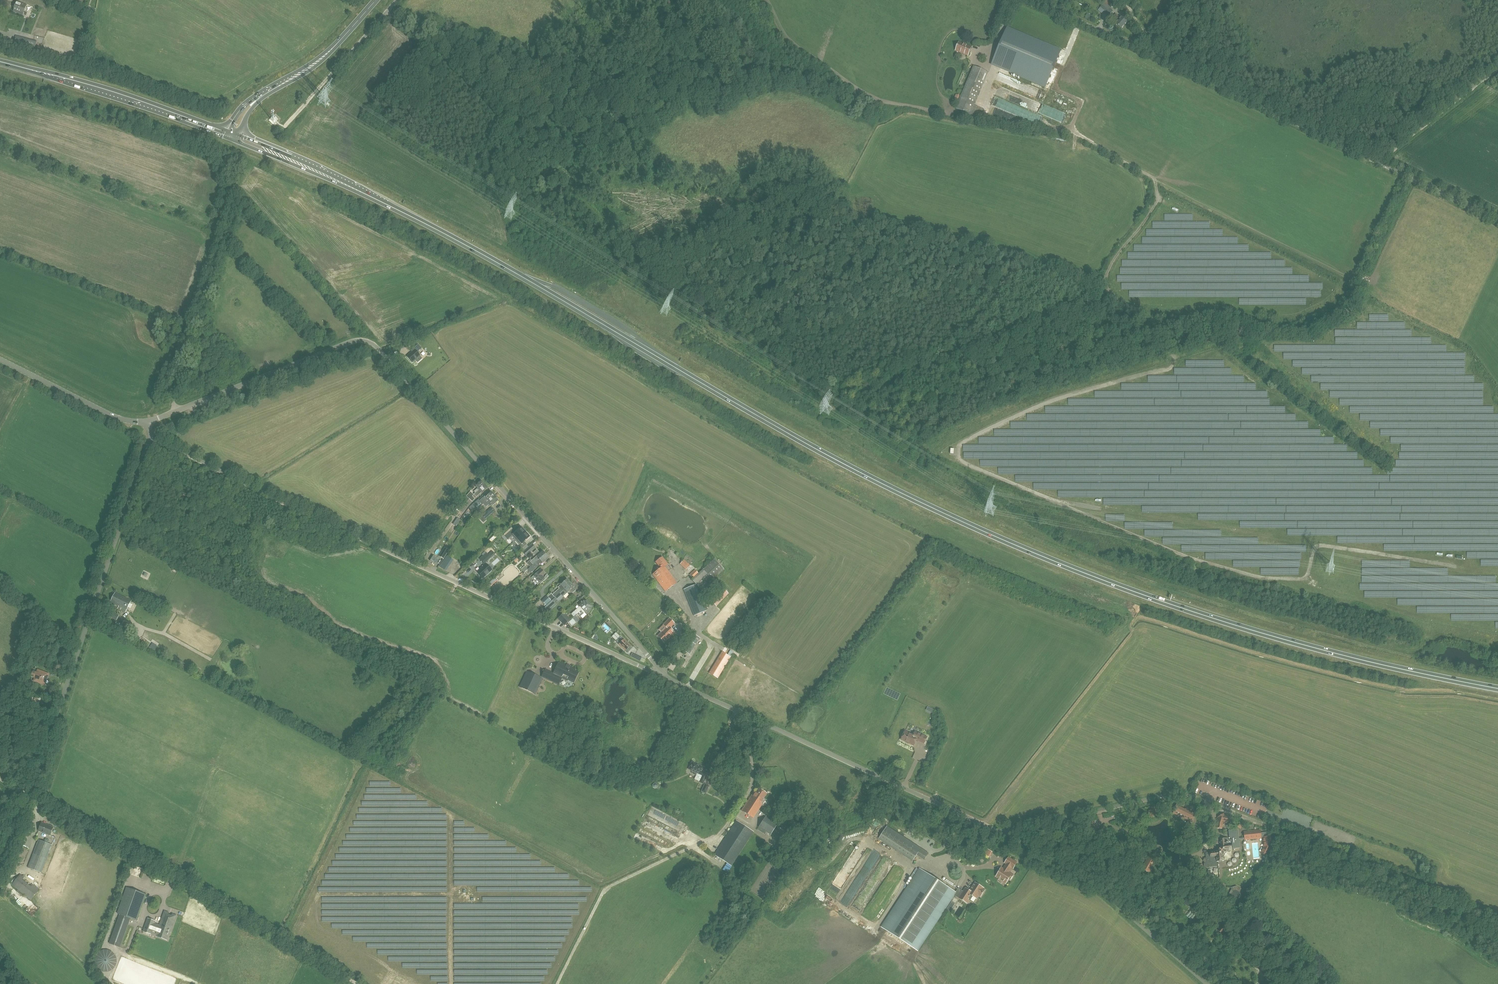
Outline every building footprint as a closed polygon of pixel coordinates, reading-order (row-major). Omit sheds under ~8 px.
[(1098,10),(1102,13),(1104,11),(1108,15),(1113,10),(1109,7),(1111,3),(1108,0),(1107,0),(1098,10)] [(27,5),(17,1),(13,12),(23,15),(26,16),(28,13),(24,11),(27,5)] [(88,7),(85,13),(94,16),(96,10),(88,7)] [(1115,20),(1117,23),(1116,24),(1121,29),(1127,21),(1123,17),(1122,18),(1120,17),(1116,13),(1112,18),(1115,20)] [(1062,51),(1061,51),(1008,28),(1006,32),(1005,34),(992,65),(1045,87),(1049,78),(1054,80),(1058,70),(1062,59),(1064,60),(1066,53),(1065,53),(1062,51)] [(969,47),(959,42),(956,51),(968,56),(970,51),(968,50),(969,47)] [(956,108),(971,114),(988,73),(974,67),(956,108)] [(412,352),(407,356),(412,362),(415,359),(419,356),(420,355),(417,352),(421,348),(418,344),(410,350),(412,352)] [(478,488),(474,492),(475,493),(479,490),(485,485),(481,481),(476,486),(478,488)] [(475,493),(474,495),(476,497),(481,493),(482,494),(488,488),(485,485),(479,490),(475,493)] [(483,505),(494,495),(491,491),(479,502),(477,500),(471,506),(469,507),(471,510),(473,508),(479,503),(481,506),(483,505)] [(494,495),(483,505),(486,507),(488,506),(490,507),(492,505),(493,506),(499,500),(497,498),(494,495)] [(460,510),(469,499),(466,496),(456,507),(460,510)] [(473,502),(469,499),(460,510),(463,513),(473,502)] [(494,511),(491,508),(483,515),(486,518),(494,511)] [(513,529),(505,536),(508,539),(509,539),(512,535),(516,540),(525,532),(524,530),(525,530),(522,527),(522,528),(521,527),(516,532),(513,529)] [(525,532),(516,540),(520,545),(519,546),(521,549),(527,545),(524,542),(530,537),(529,536),(530,536),(527,533),(527,534),(525,532)] [(532,544),(523,552),(527,556),(536,548),(532,544)] [(445,548),(439,556),(444,559),(450,551),(445,548)] [(530,562),(533,565),(545,554),(542,551),(540,553),(537,550),(534,553),(537,556),(530,562)] [(486,553),(480,559),(484,564),(490,558),(486,553)] [(533,565),(531,567),(528,569),(528,570),(531,573),(540,565),(539,564),(542,562),(543,563),(548,558),(545,554),(533,565)] [(447,556),(442,563),(447,567),(452,560),(447,556)] [(661,568),(652,574),(665,592),(677,583),(665,567),(668,565),(662,557),(656,562),(661,568)] [(693,579),(692,580),(702,591),(714,579),(724,570),(714,559),(698,573),(693,579)] [(684,560),(681,564),(687,569),(690,565),(684,560)] [(486,564),(477,572),(482,578),(492,570),(486,564)] [(541,570),(536,575),(535,574),(533,575),(533,576),(531,578),(538,586),(547,578),(546,576),(544,578),(542,576),(545,573),(541,570)] [(560,593),(570,583),(567,580),(561,585),(558,587),(559,589),(552,595),(549,598),(547,596),(542,601),(546,605),(551,600),(554,597),(555,598),(560,593)] [(561,599),(568,593),(570,590),(573,593),(576,590),(573,587),(574,587),(570,583),(560,593),(555,598),(556,600),(559,597),(561,599)] [(706,611),(696,585),(684,590),(694,616),(706,611)] [(507,599),(516,591),(511,586),(503,594),(507,599)] [(729,594),(724,589),(711,602),(716,607),(729,594)] [(119,607),(127,610),(131,601),(115,593),(111,602),(119,606),(119,607)] [(577,614),(589,604),(586,600),(584,602),(583,601),(579,605),(580,606),(575,612),(577,614)] [(557,605),(554,602),(553,601),(545,608),(549,612),(557,605)] [(591,609),(593,607),(589,604),(577,614),(580,617),(586,612),(587,614),(591,610),(591,609)] [(117,621),(119,616),(112,612),(110,617),(117,621)] [(566,616),(560,621),(564,626),(570,620),(566,616)] [(573,619),(569,622),(572,626),(577,623),(576,622),(579,619),(576,616),(573,619)] [(661,632),(658,636),(664,642),(670,636),(670,637),(674,633),(669,628),(670,628),(671,626),(674,624),(669,619),(663,625),(666,627),(661,632)] [(121,626),(128,630),(130,624),(123,621),(121,626)] [(689,656),(696,644),(700,638),(692,633),(681,651),(689,656)] [(620,637),(616,641),(619,644),(625,651),(628,648),(630,650),(632,648),(624,639),(623,640),(620,637)] [(722,652),(717,660),(726,666),(731,657),(728,655),(722,652)] [(632,653),(630,657),(640,662),(642,658),(632,653)] [(726,666),(717,660),(709,674),(718,679),(726,666)] [(571,668),(570,667),(569,667),(569,668),(566,666),(559,662),(553,674),(545,670),(542,677),(553,682),(556,675),(562,678),(568,681),(568,680),(574,682),(578,672),(575,671),(575,670),(574,669),(571,668)] [(31,677),(35,678),(34,681),(44,684),(48,674),(38,670),(37,673),(33,671),(31,677)] [(520,687),(535,694),(542,679),(527,672),(520,687)] [(927,737),(919,733),(915,732),(914,735),(905,731),(901,740),(914,745),(916,740),(918,741),(924,744),(927,737)] [(704,768),(692,762),(689,769),(692,771),(692,772),(692,774),(693,775),(695,775),(696,774),(694,779),(699,782),(703,784),(708,774),(704,772),(704,773),(702,772),(704,768)] [(761,803),(767,794),(758,788),(755,793),(754,792),(742,811),(753,818),(762,804),(761,803)] [(1176,806),(1177,807),(1174,814),(1192,822),(1193,820),(1195,815),(1196,816),(1197,813),(1195,812),(1194,814),(1187,811),(1188,809),(1186,808),(1185,810),(1178,806),(1179,804),(1177,804),(1176,806)] [(1225,815),(1224,814),(1223,815),(1222,814),(1221,814),(1220,815),(1219,815),(1219,816),(1219,817),(1218,817),(1218,818),(1217,828),(1222,828),(1222,825),(1223,824),(1224,825),(1225,825),(1226,825),(1226,824),(1227,824),(1227,823),(1227,822),(1228,822),(1234,824),(1235,819),(1225,815)] [(777,826),(790,834),(798,823),(784,815),(777,826)] [(771,834),(777,825),(765,817),(759,827),(771,834)] [(736,821),(715,855),(732,865),(753,832),(736,821)] [(42,823),(39,831),(50,835),(53,827),(42,823)] [(1228,840),(1228,838),(1220,839),(1221,847),(1218,851),(1205,853),(1206,858),(1204,858),(1203,860),(1204,867),(1205,868),(1206,867),(1216,866),(1217,865),(1216,862),(1217,862),(1224,860),(1224,855),(1227,851),(1232,851),(1232,849),(1232,848),(1240,847),(1239,839),(1245,838),(1245,837),(1239,837),(1238,830),(1231,831),(1227,824),(1226,824),(1226,825),(1230,832),(1230,834),(1230,835),(1230,836),(1231,838),(1233,838),(1233,840),(1228,840)] [(879,839),(913,861),(917,854),(925,859),(928,853),(887,826),(879,839)] [(1265,847),(1262,854),(1266,856),(1271,846),(1269,835),(1267,835),(1267,837),(1264,837),(1265,847)] [(52,845),(39,840),(28,868),(41,873),(52,845)] [(1151,853),(1142,867),(1149,871),(1158,857),(1151,853)] [(1001,869),(996,876),(1000,879),(999,879),(1003,882),(1005,878),(1008,880),(1007,881),(1009,879),(1010,879),(1011,879),(1013,876),(1013,875),(1012,874),(1009,872),(1012,868),(1013,868),(1017,863),(1009,857),(1005,863),(1006,864),(1003,868),(1002,867),(1001,869)] [(918,951),(956,892),(920,868),(881,927),(918,951)] [(22,876),(20,875),(12,885),(16,888),(24,877),(25,876),(23,875),(22,876)] [(16,888),(24,894),(32,884),(24,877),(16,888)] [(1217,880),(1214,883),(1223,891),(1225,889),(1217,880)] [(968,891),(969,890),(965,888),(959,898),(967,903),(969,900),(968,899),(970,896),(971,897),(972,895),(977,898),(979,895),(980,895),(982,895),(984,891),(984,889),(983,889),(983,888),(975,883),(974,885),(972,888),(969,892),(968,891)] [(39,890),(32,884),(24,894),(31,900),(39,890)] [(1236,886),(1231,888),(1232,889),(1230,893),(1231,898),(1235,900),(1239,899),(1241,895),(1240,891),(1241,889),(1236,886)] [(118,914),(120,915),(110,943),(119,947),(130,918),(136,920),(145,895),(127,888),(118,914)] [(1192,920),(1195,915),(1190,911),(1188,912),(1187,910),(1184,913),(1186,915),(1187,915),(1192,920)] [(155,921),(154,921),(148,919),(143,931),(149,933),(157,936),(167,940),(171,927),(172,927),(176,915),(172,914),(171,916),(168,915),(169,913),(165,911),(160,923),(161,923),(160,926),(160,925),(154,924),(155,921)] [(1223,922),(1217,930),(1223,934),(1229,927),(1223,922)] [(114,955),(111,952),(108,951),(104,951),(100,953),(97,955),(96,959),(96,963),(97,967),(100,970),(104,971),(108,971),(112,969),(114,967),(116,963),(116,959),(114,955)]
